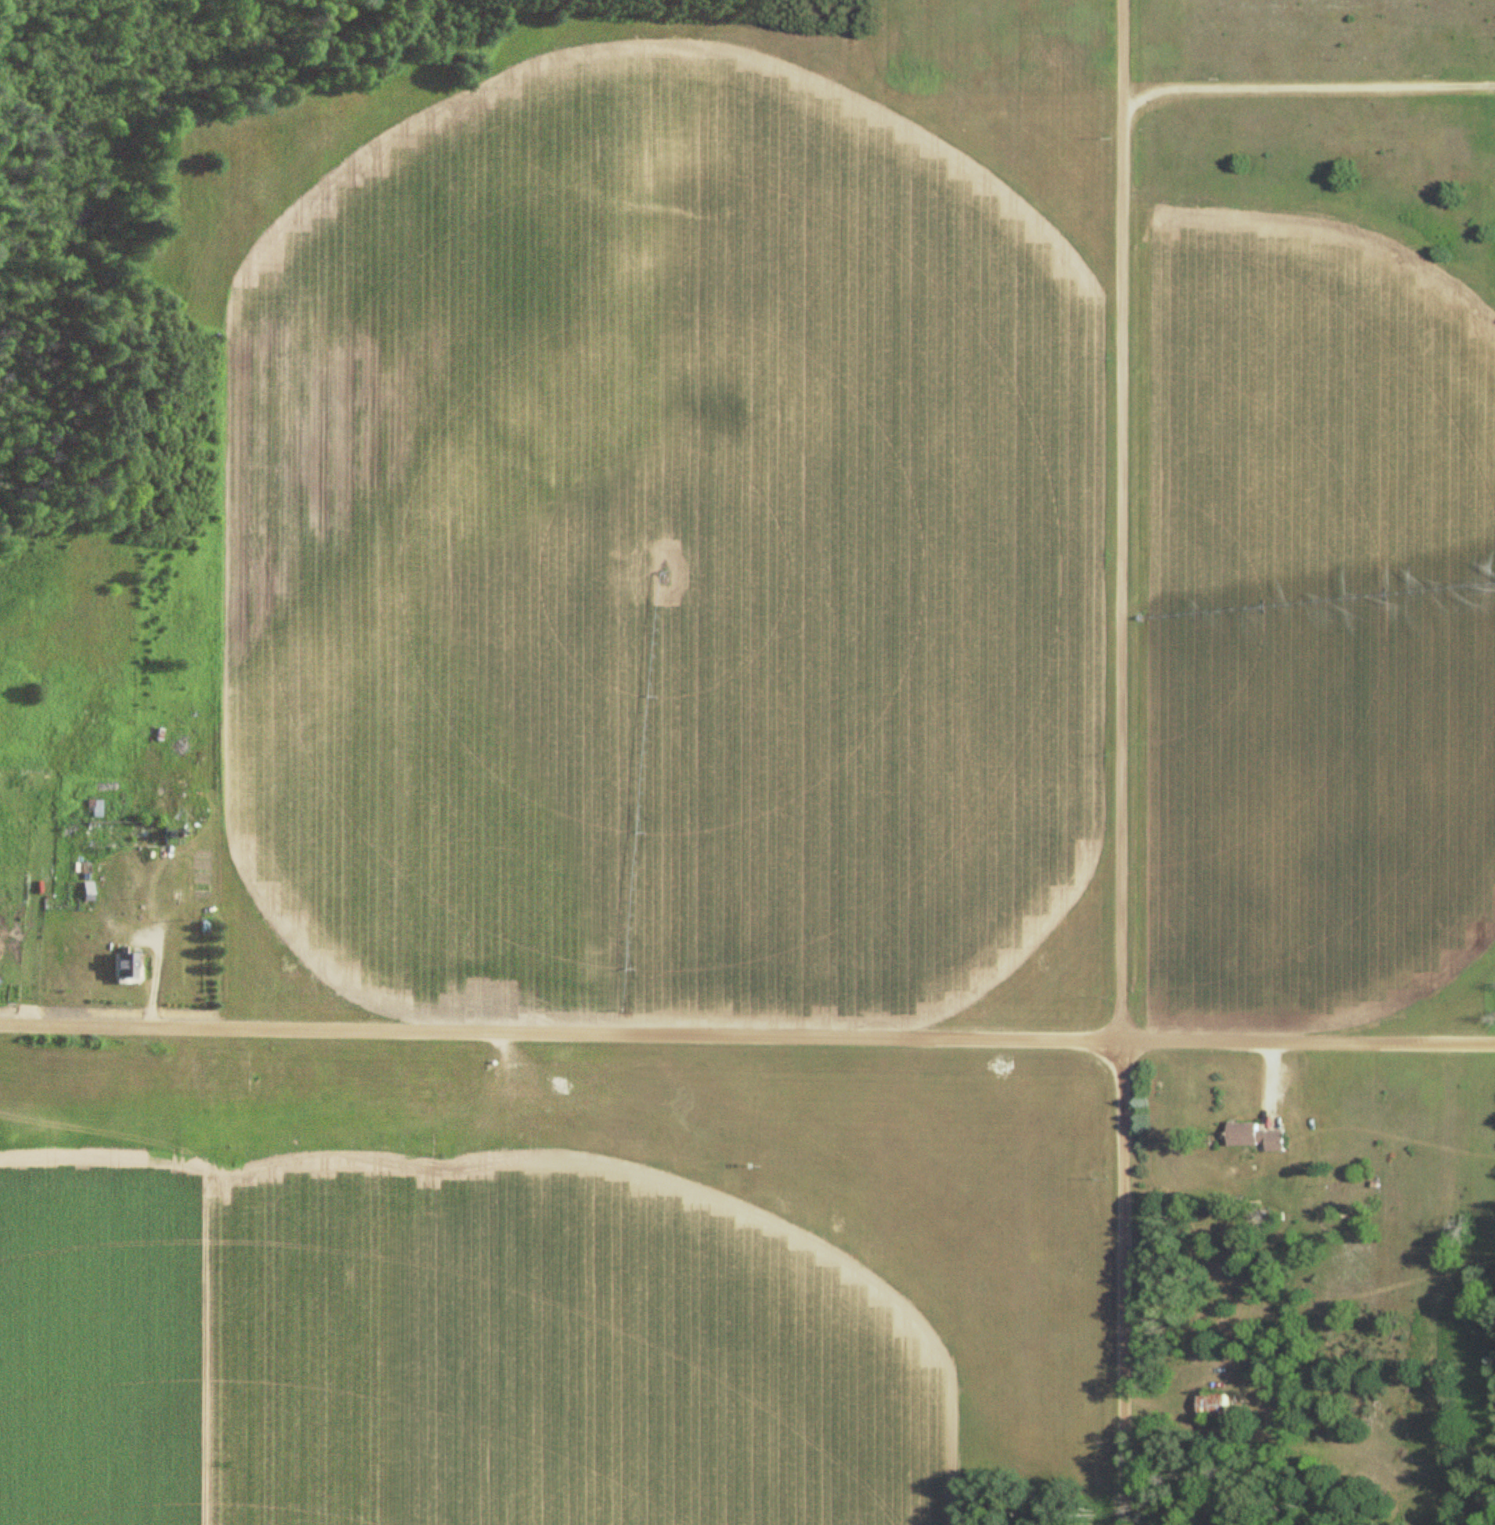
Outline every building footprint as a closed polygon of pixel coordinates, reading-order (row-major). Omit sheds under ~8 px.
[(130,944),(109,944),(109,979),(130,979),(130,944)] [(1260,1150),(1280,1150),(1280,1129),(1253,1129),(1253,1122),(1223,1121),(1223,1145),(1260,1145),(1260,1150)] [(1223,1394),(1193,1395),(1194,1417),(1223,1416),(1223,1394)]
